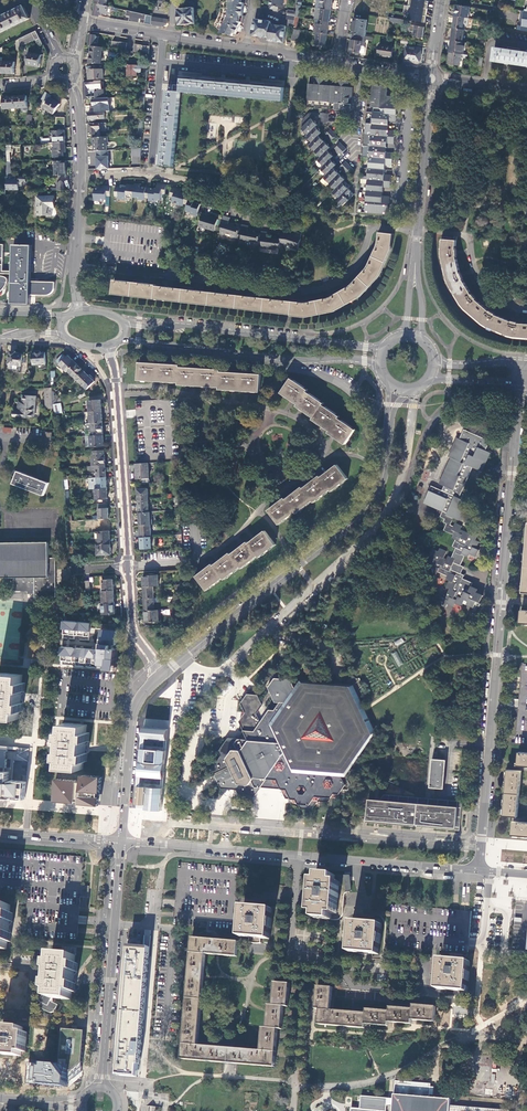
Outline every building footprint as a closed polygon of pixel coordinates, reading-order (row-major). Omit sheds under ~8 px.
[(240,32),(242,31),(243,30),(243,28),(242,27),(241,26),(240,25),(241,21),(244,23),(246,15),(243,15),(243,13),(243,12),(246,11),(247,10),(248,9),(247,8),(246,6),(244,6),(244,5),(247,5),(247,0),(224,0),(225,5),(224,11),(223,17),(222,19),(217,27),(221,30),(220,32),(228,34),(230,36),(231,36),(232,36),(235,34),(236,34),(237,31),(238,32),(240,32)] [(269,5),(270,5),(269,10),(277,11),(278,7),(282,7),(283,0),(270,0),(269,5)] [(333,0),(320,0),(319,8),(322,9),(331,10),(333,0)] [(380,12),(382,0),(375,0),(375,2),(364,0),(363,9),(380,12)] [(414,14),(427,16),(428,8),(419,6),(420,4),(412,2),(411,8),(414,9),(414,14)] [(110,14),(112,7),(105,5),(95,3),(93,15),(99,16),(100,14),(101,14),(101,13),(106,14),(107,13),(110,14)] [(470,7),(456,5),(455,16),(464,17),(468,18),(470,7)] [(24,6),(0,17),(0,32),(30,18),(24,6)] [(178,14),(178,16),(179,25),(196,23),(194,7),(188,8),(187,7),(186,7),(184,7),(184,8),(180,9),(180,11),(179,11),(180,14),(178,14)] [(329,22),(331,10),(322,9),(320,21),(329,22)] [(286,18),(286,23),(290,23),(294,24),(294,20),(295,17),(295,15),(296,11),(294,11),(288,10),(287,14),(286,18)] [(522,21),(521,25),(517,24),(516,29),(526,31),(526,11),(521,10),(520,20),(522,21)] [(464,17),(455,16),(453,28),(462,29),(464,17)] [(164,26),(165,25),(164,22),(164,19),(152,17),(151,24),(155,25),(164,26)] [(355,18),(352,34),(365,36),(366,30),(365,30),(367,20),(355,18)] [(259,19),(255,20),(253,32),(256,35),(268,37),(268,40),(284,43),(287,26),(271,23),(271,22),(267,20),(259,19)] [(327,34),(329,22),(320,21),(319,20),(318,24),(315,23),(314,32),(317,32),(327,34)] [(414,37),(424,38),(425,27),(415,26),(413,36),(414,37)] [(462,29),(453,28),(451,40),(462,42),(464,30),(462,29)] [(40,38),(36,30),(19,38),(20,42),(20,46),(35,39),(36,39),(40,38)] [(325,46),(327,34),(317,32),(315,44),(325,46)] [(89,44),(95,45),(96,45),(97,42),(98,42),(99,36),(96,36),(96,35),(90,34),(89,44)] [(365,36),(352,34),(350,52),(360,54),(360,53),(363,53),(365,52),(365,47),(364,46),(365,42),(365,39),(365,36)] [(462,42),(451,40),(449,52),(461,54),(463,54),(465,42),(462,42)] [(126,50),(127,43),(120,41),(120,42),(112,41),(111,48),(126,50)] [(135,44),(134,51),(149,54),(150,46),(142,45),(135,44)] [(102,54),(103,47),(102,47),(91,45),(89,63),(103,63),(104,54),(102,54)] [(378,55),(392,57),(393,47),(379,45),(378,55)] [(494,47),(492,61),(505,63),(504,64),(508,64),(508,63),(526,66),(526,67),(526,52),(494,47)] [(405,59),(420,61),(422,53),(406,50),(405,59)] [(27,64),(40,66),(42,54),(29,52),(27,64)] [(461,54),(449,52),(447,63),(459,65),(461,54)] [(3,61),(2,73),(15,73),(15,62),(3,61)] [(137,76),(137,66),(128,65),(128,75),(137,76)] [(89,78),(103,77),(103,68),(89,69),(89,78)] [(181,85),(181,92),(284,101),(285,88),(275,87),(275,85),(267,84),(266,86),(250,84),(250,82),(242,82),(242,84),(225,82),(225,80),(217,80),(217,81),(200,80),(200,78),(192,77),(192,79),(182,78),(181,85)] [(309,83),(308,100),(319,101),(320,92),(321,77),(314,77),(313,83),(309,83)] [(331,93),(331,85),(327,85),(328,78),(321,77),(320,92),(331,93)] [(336,86),(331,85),(331,93),(330,102),(335,102),(341,102),(342,94),(343,79),(336,79),(336,86)] [(350,80),(343,79),(342,94),(353,95),(353,87),(349,87),(350,80)] [(96,90),(96,89),(95,86),(95,82),(84,82),(84,91),(95,90),(96,90)] [(386,108),(387,95),(388,86),(373,84),(371,106),(374,107),(386,108)] [(93,99),(97,98),(97,93),(96,93),(95,90),(84,91),(85,99),(93,99)] [(181,92),(173,91),(167,90),(167,96),(165,96),(164,104),(166,105),(164,121),(163,121),(162,129),(164,130),(162,147),(161,146),(160,155),(162,155),(161,165),(175,166),(181,92)] [(44,107),(54,113),(61,103),(51,97),(52,95),(47,92),(42,98),(47,101),(44,107)] [(330,102),(331,93),(320,92),(319,101),(330,102)] [(342,94),(341,102),(335,102),(335,109),(351,110),(353,95),(342,94)] [(15,96),(16,108),(22,107),(22,110),(24,111),(27,111),(28,109),(28,95),(15,96)] [(394,96),(387,95),(386,108),(374,107),(374,112),(397,114),(398,103),(393,102),(394,96)] [(4,109),(16,108),(15,96),(3,97),(4,109)] [(105,118),(105,111),(100,111),(89,112),(89,119),(90,119),(90,120),(95,120),(94,118),(105,118)] [(397,114),(374,112),(373,123),(389,125),(390,120),(396,121),(397,114)] [(307,134),(308,134),(315,127),(317,125),(315,123),(316,122),(314,120),(313,121),(311,119),(313,118),(313,115),(311,113),(309,113),(302,120),(302,129),(301,130),(301,133),(303,135),(306,135),(307,134)] [(65,127),(65,124),(65,117),(56,117),(56,124),(56,126),(65,127)] [(89,123),(90,134),(96,134),(96,132),(101,131),(100,126),(100,123),(100,122),(89,123)] [(366,123),(365,133),(395,136),(395,129),(389,129),(389,125),(373,123),(366,123)] [(308,134),(306,136),(312,142),(318,135),(321,132),(320,131),(320,130),(319,128),(317,128),(315,127),(308,134)] [(325,137),(327,138),(333,132),(331,129),(325,134),(327,136),(325,137)] [(53,130),(54,142),(65,142),(64,130),(53,130)] [(331,140),(337,135),(333,132),(327,138),(329,140),(330,139),(331,140)] [(395,136),(365,133),(364,144),(388,146),(388,142),(394,142),(395,136)] [(312,142),(308,145),(314,151),(324,141),(322,140),(323,138),(321,137),(320,137),(318,135),(312,142)] [(108,145),(108,136),(93,137),(93,143),(95,143),(95,146),(94,146),(95,151),(107,150),(106,145),(108,145)] [(324,141),(314,151),(320,157),(327,150),(330,147),(328,146),(329,144),(327,143),(326,143),(324,141)] [(66,152),(65,142),(54,142),(55,147),(53,147),(54,157),(63,156),(63,152),(66,152)] [(335,151),(336,152),(343,145),(340,142),(335,148),(336,149),(335,151)] [(388,146),(364,144),(363,156),(370,156),(393,158),(393,153),(394,151),(387,150),(388,146)] [(341,154),(346,148),(343,145),(336,152),(338,154),(340,152),(341,154)] [(320,157),(318,160),(324,165),(330,159),(333,156),(331,154),(332,153),(330,152),(329,152),(327,150),(320,157)] [(393,158),(370,156),(369,168),(386,169),(386,165),(392,165),(393,164),(393,158)] [(322,167),(321,168),(327,174),(333,167),(336,165),(335,163),(335,161),(333,160),(332,160),(330,159),(324,165),(322,167)] [(66,160),(55,160),(56,175),(67,175),(66,160)] [(340,169),(342,171),(349,164),(346,161),(340,166),(342,167),(340,169)] [(346,172),(351,167),(349,164),(342,171),(343,172),(345,171),(346,172)] [(325,176),(324,177),(330,183),(339,173),(337,172),(338,170),(336,169),(335,169),(333,167),(327,174),(325,176)] [(386,169),(369,168),(368,179),(391,180),(392,174),(385,173),(386,169)] [(27,181),(27,175),(13,176),(13,170),(7,170),(7,176),(6,179),(8,179),(7,189),(19,189),(19,185),(22,185),(22,181),(27,181)] [(339,173),(330,183),(335,189),(342,182),(345,179),(343,177),(344,176),(342,174),(341,175),(339,173)] [(391,180),(368,179),(368,183),(367,190),(384,191),(384,188),(391,188),(391,185),(391,180)] [(57,184),(57,190),(62,190),(65,190),(65,184),(62,181),(60,181),(57,184)] [(337,199),(343,205),(347,201),(354,194),(346,186),(347,185),(345,183),(344,184),(342,182),(335,189),(332,192),(338,197),(337,199)] [(149,199),(150,187),(146,187),(141,186),(141,188),(140,188),(140,186),(140,183),(135,183),(135,184),(134,194),(133,197),(138,197),(138,199),(145,200),(145,198),(149,199)] [(166,194),(167,184),(163,183),(158,183),(157,188),(150,187),(149,199),(149,201),(156,202),(156,199),(161,200),(162,194),(166,194)] [(134,194),(135,184),(127,184),(127,186),(116,185),(115,195),(118,196),(118,198),(125,199),(126,193),(134,194)] [(111,196),(111,185),(107,185),(102,185),(102,188),(102,189),(100,189),(100,188),(95,188),(94,199),(102,200),(102,199),(106,199),(106,195),(111,196)] [(183,206),(184,203),(187,193),(182,192),(182,193),(180,193),(181,191),(181,190),(174,188),(171,197),(174,198),(173,202),(177,203),(176,204),(183,206)] [(384,191),(367,190),(366,201),(389,203),(390,196),(383,195),(384,191)] [(198,215),(199,211),(201,204),(194,201),(195,196),(187,193),(184,203),(188,204),(186,210),(191,212),(190,213),(198,215)] [(37,196),(38,215),(52,214),(52,208),(52,203),(54,203),(54,196),(37,196)] [(366,201),(365,212),(388,214),(389,211),(389,203),(366,201)] [(218,219),(209,216),(207,215),(208,213),(203,212),(199,225),(205,227),(215,230),(218,219)] [(228,224),(230,218),(224,216),(221,226),(222,227),(220,233),(225,234),(226,232),(231,234),(230,238),(231,239),(238,241),(240,234),(241,228),(234,226),(235,224),(232,223),(231,225),(228,224)] [(161,268),(166,226),(139,224),(106,220),(105,228),(104,236),(104,241),(103,245),(102,261),(135,265),(161,268)] [(260,241),(261,234),(254,233),(254,231),(251,230),(251,232),(248,232),(249,226),(242,225),(241,228),(240,234),(242,234),(241,241),(246,242),(247,240),(252,241),(252,243),(259,245),(260,241)] [(280,248),(280,246),(281,239),(277,239),(277,237),(273,236),(272,238),(268,238),(269,233),(261,232),(261,234),(260,241),(263,241),(262,248),(267,249),(268,247),(270,247),(270,249),(277,250),(278,248),(280,248)] [(367,268),(359,277),(369,285),(378,275),(390,247),(392,234),(380,232),(378,246),(367,268)] [(294,234),(290,233),(290,235),(282,234),(281,239),(280,246),(285,247),(286,244),(292,246),(291,248),(298,250),(302,239),(301,239),(302,234),(295,233),(294,234)] [(515,322),(515,321),(511,320),(511,321),(492,313),(492,312),(489,310),(489,311),(486,309),(487,307),(477,298),(476,299),(473,298),(474,297),(471,294),(460,277),(461,276),(459,272),(458,272),(454,253),(455,253),(455,249),(454,248),(455,235),(452,235),(452,236),(441,235),(440,248),(440,255),(445,275),(447,283),(454,294),(459,302),(465,309),(481,323),(500,331),(507,334),(514,336),(526,338),(526,323),(515,322)] [(54,282),(29,281),(31,246),(17,246),(10,246),(10,271),(2,271),(3,245),(0,245),(0,274),(9,274),(9,304),(27,305),(28,295),(46,296),(48,295),(51,294),(53,292),(54,289),(54,282)] [(369,285),(359,277),(351,286),(329,298),(305,303),(293,301),(292,314),(306,316),(334,310),(359,296),(369,285)] [(113,292),(155,297),(157,285),(157,284),(114,280),(113,292)] [(155,299),(209,305),(211,292),(157,285),(155,297),(155,299)] [(292,314),(293,301),(248,296),(234,294),(211,292),(209,305),(292,314)] [(33,353),(34,364),(46,364),(46,352),(41,352),(41,350),(34,351),(34,352),(33,353)] [(21,365),(22,365),(23,354),(22,354),(22,352),(21,351),(21,352),(10,351),(9,364),(12,364),(21,365)] [(59,364),(67,372),(68,371),(76,363),(68,355),(66,357),(63,354),(57,361),(60,364),(59,364)] [(220,390),(261,392),(263,374),(222,371),(222,370),(181,367),(181,366),(140,362),(139,380),(180,382),(180,385),(221,387),(220,390)] [(68,371),(77,380),(77,379),(85,371),(76,363),(68,371)] [(89,376),(85,371),(77,379),(87,389),(95,381),(94,380),(95,379),(90,374),(89,376)] [(349,439),(356,429),(339,418),(340,416),(323,404),(324,403),(308,391),(309,390),(292,378),(282,393),(299,404),(298,406),(314,418),(314,419),(330,430),(329,432),(346,444),(349,439)] [(52,388),(45,388),(46,401),(53,401),(52,388)] [(24,395),(24,402),(23,412),(20,411),(20,417),(34,418),(36,396),(24,395)] [(137,414),(139,461),(181,458),(180,443),(177,398),(136,401),(137,414)] [(89,401),(89,411),(102,411),(101,400),(89,401)] [(102,411),(89,411),(90,423),(103,422),(102,411)] [(103,435),(103,422),(90,423),(87,424),(87,429),(85,429),(86,436),(103,435)] [(364,435),(356,429),(349,439),(354,442),(350,447),(355,450),(364,435)] [(424,502),(442,511),(447,513),(446,515),(453,518),(458,520),(466,501),(459,497),(468,476),(466,475),(470,465),(473,467),(482,471),(490,452),(486,450),(490,441),(464,429),(460,438),(458,437),(449,456),(451,457),(440,483),(444,485),(442,490),(432,485),(424,502)] [(103,435),(86,436),(87,447),(104,446),(103,435)] [(104,450),(93,450),(93,456),(91,457),(92,466),(105,465),(104,450)] [(148,463),(136,463),(137,480),(149,479),(148,463)] [(270,510),(281,524),(297,512),(298,514),(314,501),(315,502),(331,490),(333,491),(349,478),(338,464),(321,477),(320,475),(304,488),(303,486),(287,499),(286,498),(270,510)] [(105,465),(92,466),(90,466),(90,470),(97,470),(97,477),(106,476),(105,465)] [(13,483),(44,496),(49,484),(18,471),(13,483)] [(97,477),(96,477),(97,488),(107,488),(106,476),(97,477)] [(107,488),(97,488),(95,489),(96,500),(108,499),(107,488)] [(138,489),(139,499),(149,499),(148,488),(138,489)] [(139,499),(140,513),(147,512),(149,512),(149,499),(139,499)] [(97,519),(109,518),(108,508),(99,508),(99,515),(93,516),(93,519),(97,519)] [(440,516),(441,517),(445,519),(443,522),(447,523),(444,530),(454,534),(455,531),(452,530),(454,526),(450,525),(453,518),(446,515),(447,513),(442,511),(440,516)] [(140,513),(141,525),(148,525),(147,512),(140,513)] [(455,531),(454,534),(452,538),(456,539),(453,546),(456,547),(452,557),(448,556),(447,559),(444,558),(447,551),(440,548),(438,551),(432,548),(429,555),(432,557),(429,563),(432,565),(429,572),(437,575),(438,572),(447,575),(446,579),(449,580),(446,587),(450,589),(445,599),(442,597),(439,604),(446,607),(448,604),(454,607),(455,604),(462,606),(464,603),(463,603),(465,599),(462,598),(465,591),(468,592),(471,586),(473,582),(463,578),(464,575),(461,573),(456,571),(459,564),(461,565),(465,556),(468,557),(470,554),(476,556),(480,549),(477,548),(479,542),(476,540),(479,533),(472,530),(470,533),(461,529),(462,526),(455,523),(454,526),(452,530),(455,531)] [(141,525),(142,538),(152,537),(151,524),(148,525),(141,525)] [(260,555),(261,557),(277,544),(266,530),(250,543),(249,541),(232,554),(231,553),(215,565),(214,563),(198,576),(209,590),(225,577),(226,579),(242,566),(243,568),(260,555)] [(111,543),(110,531),(99,531),(99,539),(97,539),(97,544),(111,543)] [(152,537),(142,538),(142,549),(152,548),(152,537)] [(14,578),(14,592),(35,592),(35,597),(56,597),(56,558),(49,558),(49,542),(10,542),(0,542),(0,578),(14,578)] [(111,543),(97,544),(98,555),(112,554),(111,543)] [(143,576),(144,587),(154,587),(159,587),(158,575),(155,575),(155,573),(149,574),(149,576),(143,576)] [(103,591),(113,590),(113,579),(102,580),(103,591)] [(463,603),(464,603),(474,607),(477,600),(474,599),(475,596),(472,594),(473,590),(470,589),(471,586),(468,592),(465,591),(462,598),(465,599),(463,603)] [(474,599),(477,600),(480,602),(483,595),(477,592),(478,589),(471,586),(470,589),(473,590),(472,594),(475,596),(474,599)] [(144,587),(145,599),(155,598),(154,587),(144,587)] [(114,602),(113,590),(103,591),(102,591),(103,603),(114,602)] [(145,599),(145,611),(156,610),(155,598),(145,599)] [(103,603),(99,603),(99,609),(101,609),(101,613),(103,613),(103,614),(109,614),(109,616),(115,615),(115,614),(114,602),(103,603)] [(156,610),(145,611),(146,622),(148,622),(148,624),(154,623),(154,622),(160,621),(159,610),(156,610)] [(88,640),(90,623),(61,620),(60,637),(88,640)] [(118,644),(120,626),(98,624),(96,641),(113,643),(118,644)] [(110,669),(113,643),(96,641),(96,649),(94,667),(110,669)] [(94,667),(96,649),(59,646),(58,664),(94,667)] [(397,651),(391,654),(398,666),(403,664),(397,651)] [(21,696),(21,694),(22,694),(24,691),(20,691),(21,682),(22,674),(0,673),(0,675),(0,717),(18,718),(19,711),(19,703),(23,703),(21,698),(21,696)] [(220,756),(212,769),(214,774),(221,789),(236,789),(238,794),(255,795),(259,789),(261,787),(281,789),(282,792),(285,798),(290,799),(293,804),(298,804),(300,809),(312,810),(314,806),(320,806),(322,802),(328,802),(331,798),(336,798),(339,794),(345,794),(351,785),(347,775),(291,771),(270,725),(301,680),(270,678),(264,686),(266,690),(263,695),(248,694),(240,703),(243,709),(241,712),(243,715),(239,721),(243,731),(238,739),(227,738),(226,740),(218,751),(220,756)] [(335,683),(301,680),(270,725),(291,771),(347,775),(376,733),(367,713),(365,710),(364,706),(358,692),(353,685),(335,683)] [(515,743),(526,744),(526,691),(519,690),(515,743)] [(84,752),(87,752),(85,747),(85,744),(86,744),(88,742),(85,741),(86,733),(86,725),(66,723),(65,731),(64,740),(61,739),(62,743),(63,743),(63,745),(60,750),(63,751),(62,759),(62,767),(83,769),(83,761),(84,752)] [(143,729),(136,808),(156,810),(163,810),(169,732),(143,729)] [(0,746),(0,798),(22,800),(25,800),(27,781),(24,781),(26,749),(0,746)] [(518,765),(526,766),(526,752),(519,752),(518,765)] [(430,784),(432,785),(434,761),(438,762),(437,770),(443,770),(441,788),(435,788),(444,788),(447,759),(433,758),(430,784)] [(367,818),(365,822),(405,825),(412,826),(412,823),(460,827),(462,801),(434,799),(435,788),(441,788),(443,770),(437,770),(438,762),(434,761),(432,785),(430,784),(430,787),(432,787),(431,798),(414,797),(384,794),(380,800),(367,818)] [(518,817),(522,771),(508,769),(504,815),(518,817)] [(77,780),(55,779),(53,803),(99,807),(102,776),(82,774),(82,782),(77,782),(77,780)] [(399,787),(391,784),(384,794),(414,797),(415,794),(399,787)] [(367,818),(380,800),(369,799),(367,818)] [(513,821),(512,835),(526,836),(526,822),(513,821)] [(84,858),(0,851),(0,893),(27,895),(24,926),(23,937),(77,941),(78,930),(78,920),(79,910),(84,858)] [(174,915),(173,924),(221,928),(232,929),(238,867),(178,862),(176,893),(175,904),(174,915)] [(315,879),(312,912),(317,912),(317,918),(331,919),(332,913),(337,914),(340,881),(335,881),(335,875),(320,874),(320,879),(315,879)] [(348,876),(335,875),(335,881),(340,881),(337,914),(332,913),(331,919),(334,919),(337,919),(338,919),(340,918),(342,916),(343,914),(344,896),(345,894),(346,892),(347,891),(349,890),(350,890),(348,876)] [(391,904),(388,945),(466,952),(469,910),(464,910),(455,909),(391,904)] [(0,905),(0,949),(7,950),(7,942),(8,933),(11,934),(9,928),(8,928),(9,925),(10,925),(12,923),(9,922),(10,914),(10,906),(0,905)] [(272,909),(243,906),(240,936),(270,938),(271,930),(272,918),(272,909)] [(379,953),(381,923),(371,922),(371,921),(371,920),(371,922),(363,921),(352,920),(350,950),(359,951),(370,952),(379,953)] [(275,983),(272,1006),(268,1005),(266,1028),(262,1028),(260,1050),(198,1045),(205,954),(236,957),(238,942),(192,938),(181,1059),(274,1067),(278,1029),(281,1029),(283,1007),(288,1007),(290,984),(275,983)] [(128,945),(116,1074),(137,1076),(149,947),(137,946),(128,945)] [(75,964),(76,956),(54,954),(53,962),(52,971),(50,970),(51,974),(52,974),(52,976),(49,982),(51,982),(51,991),(50,998),(53,999),(72,1000),(72,992),(73,984),(76,984),(74,978),(74,976),(75,976),(77,973),(74,972),(75,964)] [(439,964),(440,964),(440,958),(446,959),(447,956),(445,954),(440,954),(438,955),(437,962),(439,964)] [(440,964),(438,983),(437,988),(443,989),(467,991),(469,961),(446,959),(440,958),(440,964)] [(437,988),(438,983),(437,983),(435,984),(434,991),(436,993),(441,994),(443,992),(443,989),(437,988)] [(330,1010),(332,987),(317,986),(315,1009),(319,1009),(318,1024),(364,1028),(365,1024),(387,1025),(388,1021),(410,1023),(411,1019),(433,1021),(435,1006),(412,1004),(412,1008),(389,1006),(389,1010),(366,1008),(365,1013),(330,1010)] [(59,1005),(52,1002),(53,999),(50,998),(51,991),(48,990),(46,990),(40,1002),(42,1003),(40,1008),(52,1014),(56,1012),(55,1011),(57,1010),(59,1005)] [(22,1056),(22,1051),(26,1052),(28,1032),(23,1031),(24,1027),(7,1025),(6,1030),(1,1030),(0,1044),(0,1049),(4,1050),(3,1054),(22,1056)] [(29,1063),(28,1083),(68,1087),(81,1076),(85,1031),(63,1029),(60,1065),(29,1063)] [(450,1105),(450,1099),(429,1097),(430,1084),(395,1081),(393,1110),(449,1110),(450,1105)] [(379,1110),(384,1110),(385,1100),(372,1099),(371,1109),(351,1108),(351,1110),(379,1110)]
